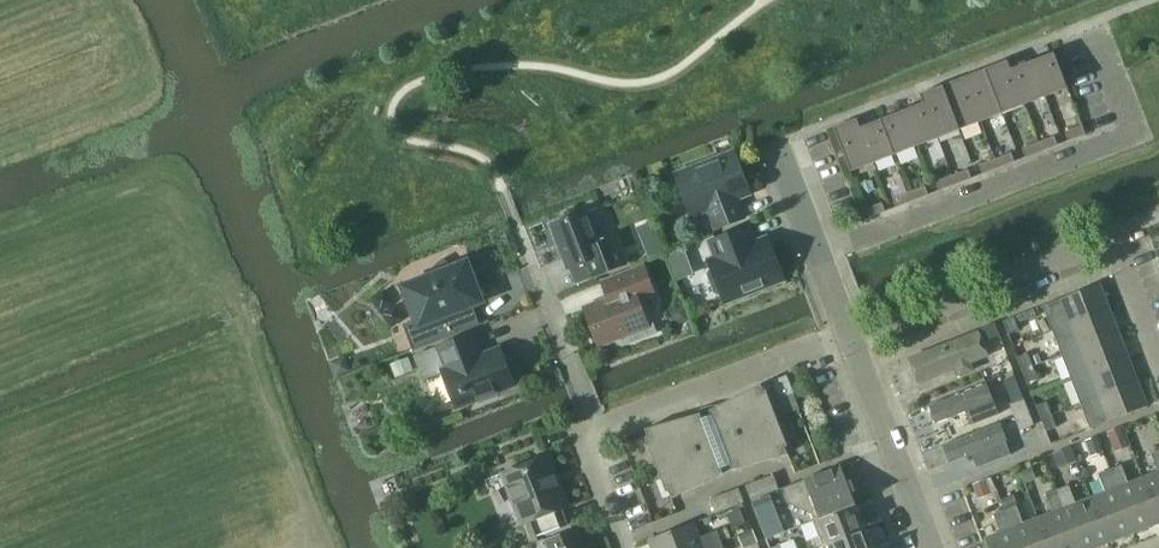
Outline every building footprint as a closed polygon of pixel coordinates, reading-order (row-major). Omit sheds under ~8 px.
[(1033,61),(1047,96),(1069,88),(1055,52),(1033,61)] [(1026,104),(1012,69),(1009,60),(986,69),(1003,113),(1026,104)] [(1026,104),(1047,96),(1033,61),(1012,69),(1026,104)] [(981,121),(1003,113),(986,69),(964,77),(981,121)] [(961,129),(981,121),(964,77),(943,85),(961,129)] [(938,138),(961,129),(943,85),(920,94),(924,103),(938,138)] [(918,146),(938,138),(924,103),(904,110),(918,146)] [(896,154),(918,146),(904,110),(882,119),(896,154)] [(875,162),(861,127),(858,118),(834,127),(851,171),(875,162)] [(875,162),(896,154),(882,119),(861,127),(875,162)] [(1069,140),(1086,134),(1083,125),(1066,132),(1069,140)] [(1038,142),(1042,151),(1059,145),(1055,136),(1038,142)] [(1026,157),(1042,151),(1038,142),(1023,148),(1026,157)] [(996,159),(1000,167),(1015,161),(1012,152),(996,159)] [(750,190),(736,154),(691,172),(689,167),(675,172),(684,195),(689,193),(698,215),(709,211),(716,229),(745,218),(737,195),(750,190)] [(983,174),(1000,167),(996,159),(980,165),(983,174)] [(953,175),(956,184),(972,178),(969,169),(953,175)] [(940,190),(956,184),(953,175),(937,181),(940,190)] [(910,192),(914,200),(929,194),(926,186),(910,192)] [(897,207),(914,200),(910,192),(894,198),(897,207)] [(869,217),(886,211),(883,202),(866,209),(869,217)] [(591,277),(626,264),(616,238),(600,244),(587,212),(553,225),(570,267),(585,262),(591,277)] [(757,248),(749,227),(710,241),(718,263),(712,265),(713,268),(710,269),(708,274),(715,293),(720,295),(723,294),(726,302),(785,280),(770,243),(757,248)] [(658,236),(644,242),(650,257),(664,252),(658,236)] [(453,267),(444,257),(401,295),(414,310),(417,319),(404,324),(414,350),(481,325),(468,289),(477,286),(467,262),(453,267)] [(613,298),(585,308),(600,345),(616,339),(618,343),(623,346),(632,342),(659,332),(655,322),(648,324),(643,310),(647,309),(649,304),(646,296),(655,293),(645,267),(611,280),(616,292),(613,298)] [(1054,329),(1110,308),(1101,283),(1044,305),(1054,329)] [(1063,354),(1120,333),(1110,308),(1054,329),(1063,354)] [(1009,334),(1019,330),(1014,317),(1004,321),(1009,334)] [(996,322),(982,328),(986,339),(1000,334),(996,322)] [(1073,378),(1129,357),(1120,333),(1063,354),(1073,378)] [(496,392),(515,385),(501,349),(478,357),(476,352),(478,351),(472,334),(440,346),(449,369),(444,371),(458,407),(478,399),(480,403),(498,396),(496,392)] [(978,335),(909,361),(917,380),(986,354),(978,335)] [(1023,369),(1033,365),(1029,353),(1018,357),(1023,369)] [(1082,402),(1138,381),(1129,357),(1073,378),(1082,402)] [(1033,365),(1023,369),(1028,382),(1039,378),(1033,365)] [(1138,381),(1082,402),(1092,428),(1148,406),(1138,381)] [(673,498),(724,473),(733,469),(788,454),(762,384),(710,410),(701,413),(646,429),(673,498)] [(985,386),(932,406),(937,419),(969,408),(972,415),(993,407),(985,386)] [(1024,399),(1010,404),(1015,418),(1029,412),(1024,399)] [(1042,418),(1052,414),(1048,401),(1037,405),(1042,418)] [(1029,412),(1015,418),(1020,431),(1034,426),(1029,412)] [(1052,414),(1042,418),(1047,431),(1058,427),(1052,414)] [(999,424),(946,445),(951,458),(973,450),(978,464),(1010,451),(999,424)] [(1108,433),(1112,443),(1126,437),(1122,428),(1108,433)] [(1087,442),(1093,457),(1105,453),(1099,437),(1087,442)] [(1059,469),(1077,462),(1072,448),(1054,455),(1059,469)] [(1144,477),(1158,515),(1158,450),(1152,453),(1158,472),(1144,477)] [(568,525),(561,509),(568,506),(549,455),(504,472),(523,524),(526,523),(532,539),(568,525)] [(790,504),(812,513),(815,520),(857,504),(842,465),(784,488),(790,504)] [(1110,469),(1134,532),(1158,523),(1158,515),(1144,477),(1129,483),(1122,465),(1110,469)] [(1106,492),(1092,497),(1109,542),(1134,532),(1110,469),(1099,473),(1106,492)] [(752,500),(780,489),(774,474),(746,485),(752,500)] [(1058,489),(1081,547),(1093,547),(1109,542),(1092,497),(1077,503),(1070,485),(1058,489)] [(717,513),(745,502),(739,488),(711,499),(717,513)] [(1039,518),(1051,547),(1081,547),(1058,489),(1047,494),(1054,512),(1039,518)] [(1001,500),(1005,510),(1004,510),(1019,547),(1051,547),(1039,518),(1024,523),(1017,505),(1018,504),(1014,495),(1001,500)] [(753,503),(754,507),(760,521),(778,513),(771,496),(753,503)] [(824,545),(866,529),(857,504),(815,520),(820,534),(814,537),(817,545),(823,542),(824,545)] [(986,538),(990,547),(1019,547),(1004,510),(994,514),(1001,532),(986,538)] [(778,513),(760,521),(768,539),(786,531),(778,513)] [(648,539),(652,547),(705,547),(723,542),(732,538),(727,527),(700,537),(694,522),(648,539)] [(576,527),(545,540),(548,547),(584,547),(576,527)] [(866,529),(824,545),(825,547),(873,547),(866,529)] [(744,547),(759,542),(754,530),(739,535),(744,547)]
